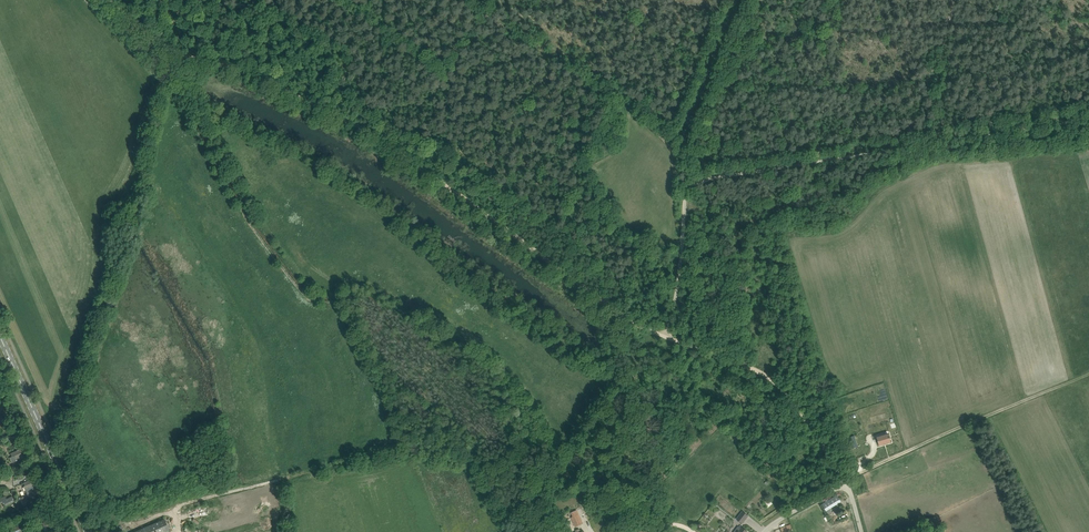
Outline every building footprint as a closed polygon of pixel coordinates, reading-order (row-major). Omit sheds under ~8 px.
[(877,438),(879,445),(891,442),(889,434),(877,438)] [(848,438),(851,449),(858,447),(854,436),(848,438)] [(21,453),(19,454),(17,451),(11,454),(12,457),(11,457),(13,462),(23,458),(21,453)] [(24,486),(28,496),(40,491),(38,485),(36,486),(33,479),(24,483),(25,486),(24,486)] [(822,504),(828,513),(832,511),(830,508),(842,502),(837,495),(822,504)] [(4,506),(15,501),(13,496),(7,499),(5,496),(0,498),(0,502),(2,501),(4,505),(4,506)] [(767,507),(772,503),(768,499),(763,503),(767,507)] [(572,512),(573,516),(571,517),(575,526),(583,523),(577,510),(572,512)] [(748,516),(744,512),(742,511),(736,519),(742,523),(748,516)] [(170,531),(165,519),(134,531),(167,531),(170,531)] [(53,528),(49,520),(42,523),(44,527),(43,527),(45,531),(53,528)]
